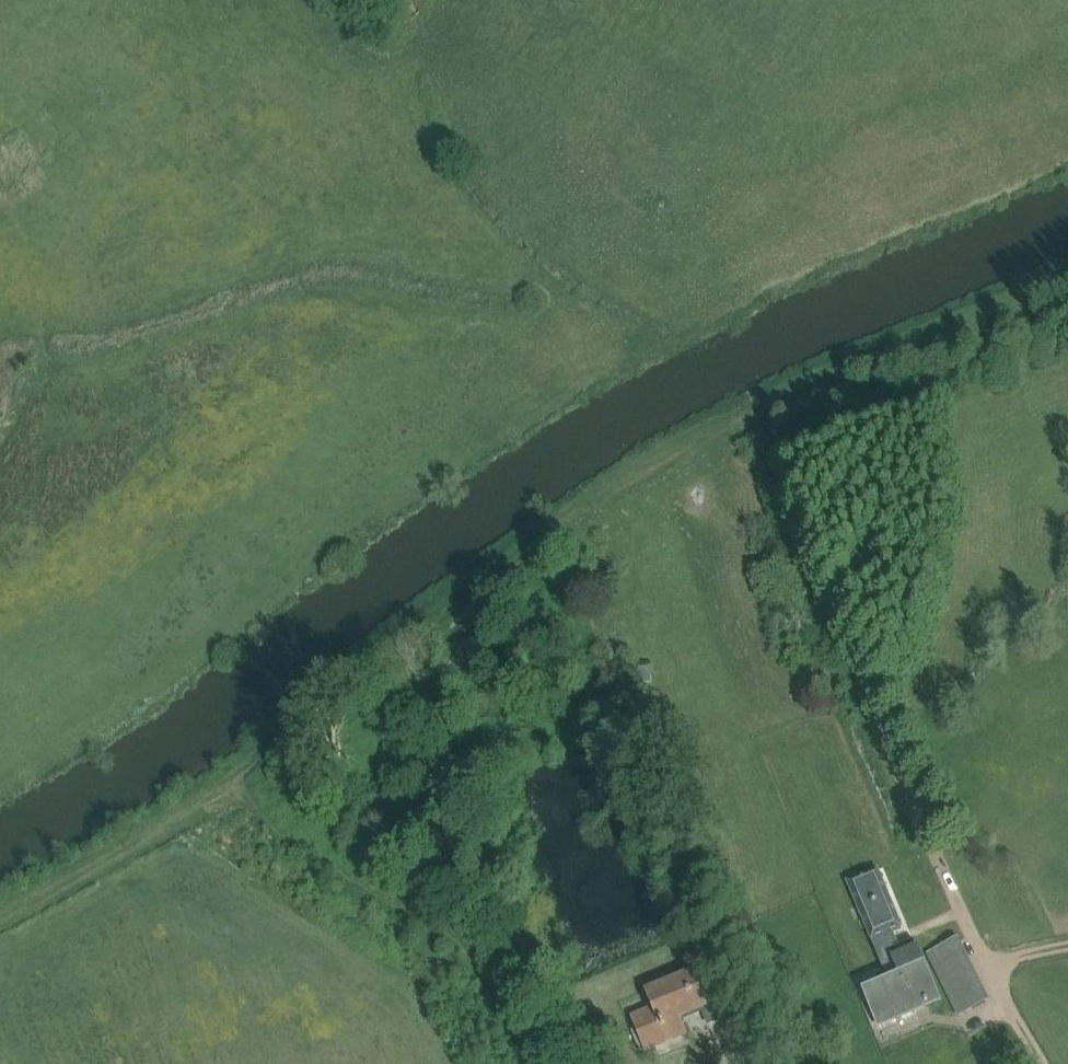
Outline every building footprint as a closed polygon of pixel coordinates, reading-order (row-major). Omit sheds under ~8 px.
[(878,868),(847,881),(888,980),(863,990),(878,1025),(926,1005),(926,1006),(939,1001),(924,965),(913,940),(899,945),(894,932),(903,928),(878,868)] [(955,940),(927,953),(958,1017),(986,1004),(955,940)] [(653,1008),(632,1017),(647,1051),(686,1035),(679,1018),(702,1008),(709,1024),(733,1014),(717,974),(695,984),(691,974),(646,993),(653,1008)]
